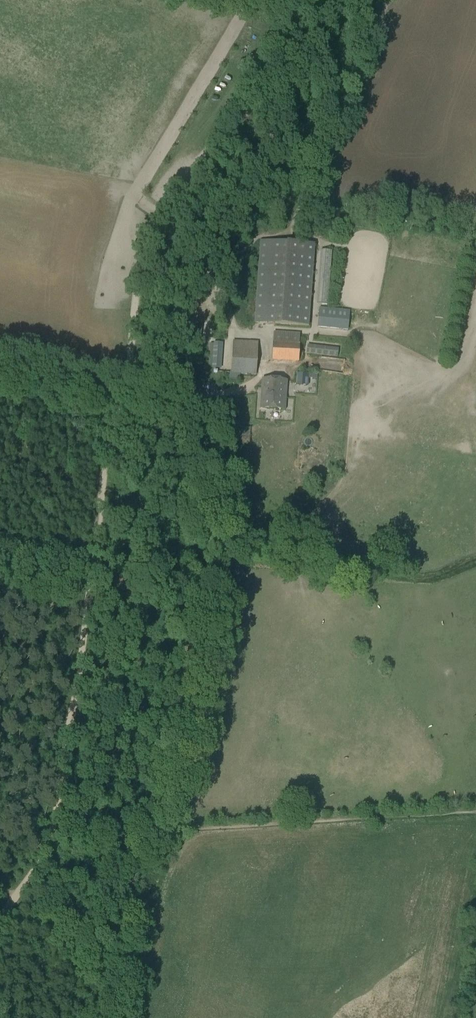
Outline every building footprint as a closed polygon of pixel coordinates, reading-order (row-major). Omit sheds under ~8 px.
[(255,324),(307,328),(314,248),(262,244),(255,324)] [(331,251),(322,250),(317,303),(327,304),(331,251)] [(317,327),(348,330),(350,310),(319,307),(317,327)] [(200,340),(202,321),(196,320),(194,339),(200,340)] [(299,333),(273,331),(272,361),(298,363),(299,333)] [(231,373),(255,375),(258,342),(249,341),(249,342),(233,340),(231,373)] [(222,343),(214,342),(212,367),(221,368),(222,343)] [(308,346),(307,354),(338,358),(339,350),(308,346)] [(308,374),(297,374),(296,385),(308,385),(308,379),(308,374)] [(261,407),(284,408),(285,382),(263,381),(261,407)]
